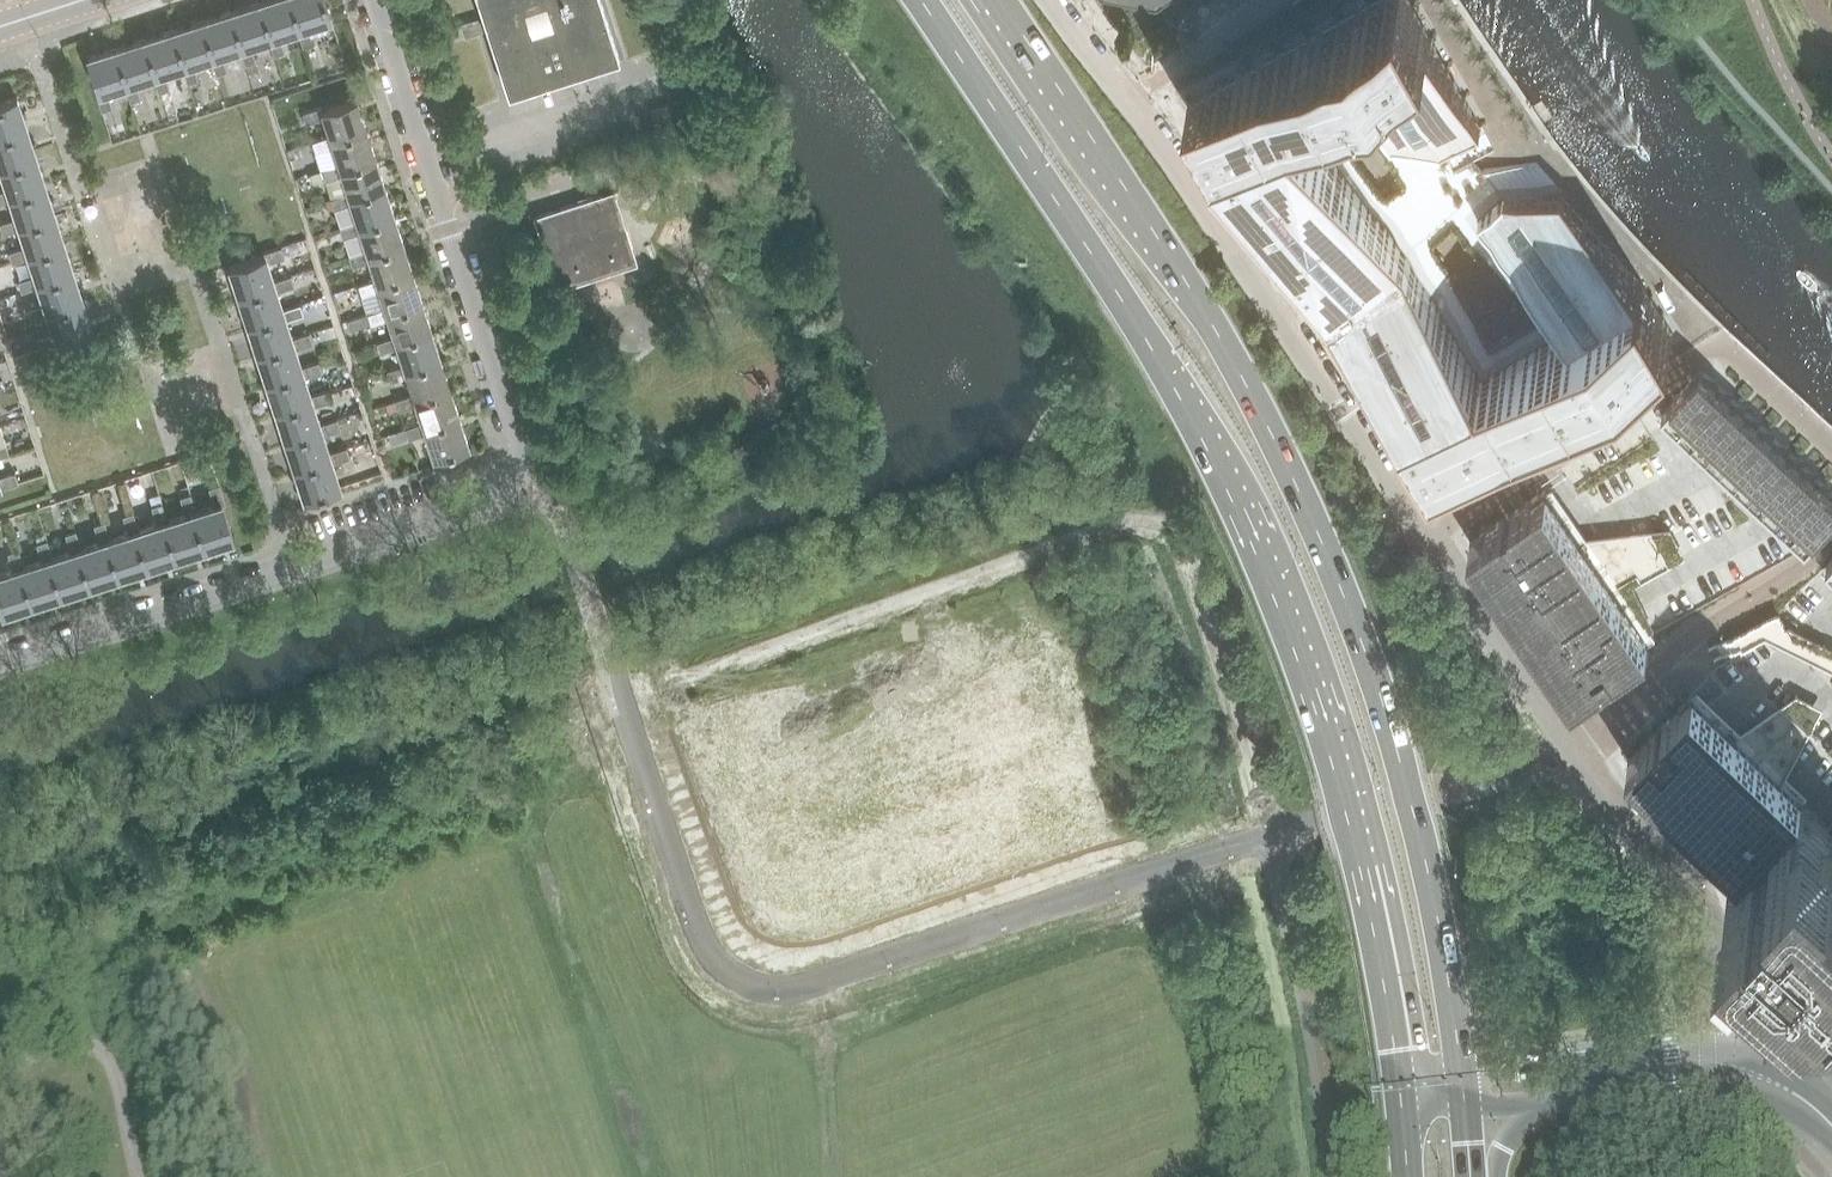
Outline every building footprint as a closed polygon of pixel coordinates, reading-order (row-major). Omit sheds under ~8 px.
[(306,25),(300,27),(291,0),(263,0),(260,1),(271,37),(278,35),(296,29),(301,47),(312,43),(306,25)] [(300,27),(306,25),(329,18),(324,0),(291,0),(300,27)] [(600,0),(477,0),(507,93),(619,58),(600,0)] [(1508,220),(1485,241),(1568,332),(1476,388),(1402,265),(1289,119),(1352,83),(1386,144),(1435,158),(1474,135),(1422,42),(1398,0),(1380,0),(1331,27),(1253,71),(1179,113),(1208,164),(1324,315),(1399,438),(1429,486),(1609,376),(1669,339),(1639,289),(1558,200),(1508,220)] [(260,1),(231,10),(243,46),(249,44),(266,39),(272,56),(283,53),(278,35),(271,37),(260,1)] [(254,62),(249,44),(243,46),(231,10),(203,20),(214,55),(220,54),(238,48),(244,66),(254,62)] [(225,71),(220,54),(214,55),(203,20),(174,29),(186,65),(191,63),(209,57),(215,75),(225,71)] [(146,38),(157,73),(163,72),(181,66),(187,83),(197,80),(191,63),(186,65),(174,29),(146,38)] [(168,89),(163,72),(157,73),(146,38),(117,47),(128,83),(134,81),(152,75),(158,93),(168,89)] [(98,91),(95,92),(101,111),(110,108),(105,90),(123,85),(129,102),(139,99),(134,81),(128,83),(117,47),(87,57),(98,91)] [(25,127),(16,97),(0,102),(0,135),(25,127)] [(331,140),(365,129),(356,99),(322,110),(320,106),(302,112),(305,122),(324,117),(329,135),(331,140)] [(35,155),(25,127),(0,135),(0,166),(35,155)] [(332,146),(338,164),(340,168),(374,157),(365,129),(331,140),(329,135),(311,141),(314,151),(332,146)] [(44,184),(35,155),(0,166),(0,167),(1,171),(7,189),(0,192),(0,203),(11,200),(9,195),(44,184)] [(349,197),(384,186),(374,157),(340,168),(338,164),(320,169),(323,180),(342,175),(348,192),(349,197)] [(323,180),(320,169),(309,173),(312,183),(323,180)] [(53,212),(44,184),(9,195),(11,200),(16,218),(0,223),(0,228),(2,234),(20,229),(18,224),(53,212)] [(359,226),(393,215),(384,186),(349,197),(348,192),(330,198),(330,199),(333,208),(351,203),(357,221),(359,226)] [(532,216),(555,289),(636,263),(624,225),(613,190),(601,194),(532,216)] [(316,213),(314,205),(306,207),(308,215),(316,213)] [(27,253),(62,241),(53,212),(18,224),(20,229),(25,247),(8,252),(11,263),(29,258),(27,253)] [(402,243),(393,215),(359,226),(357,221),(339,227),(342,237),(360,231),(366,250),(368,254),(402,243)] [(37,281),(72,270),(62,241),(27,253),(29,258),(35,276),(17,281),(20,292),(38,286),(37,281)] [(411,271),(402,243),(368,254),(366,250),(348,256),(352,266),(370,260),(376,278),(377,283),(411,271)] [(275,285),(273,280),(267,262),(284,257),(280,246),(262,252),(263,256),(229,267),(239,297),(275,285)] [(46,310),(81,298),(72,270),(37,281),(38,286),(44,304),(26,310),(30,321),(48,316),(46,310)] [(421,300),(411,271),(377,283),(376,278),(356,284),(360,294),(378,289),(384,307),(385,312),(421,300)] [(284,314),(282,309),(276,291),(294,286),(290,275),(273,280),(275,285),(239,297),(248,326),(284,314)] [(56,339),(90,328),(81,298),(46,310),(48,316),(54,333),(36,339),(39,349),(58,343),(56,339)] [(430,329),(421,300),(385,312),(384,307),(366,313),(369,323),(387,317),(393,336),(395,340),(430,329)] [(293,343),(292,338),(286,320),(303,315),(300,304),(282,309),(284,314),(248,326),(257,355),(293,343)] [(439,358),(430,329),(395,340),(393,336),(375,342),(378,352),(396,346),(402,364),(404,369),(439,358)] [(257,355),(266,382),(302,370),(301,366),(295,349),(313,343),(309,332),(292,338),(293,343),(257,355)] [(406,375),(412,394),(413,398),(448,386),(439,358),(404,369),(402,364),(384,370),(388,381),(406,375)] [(266,382),(275,411),(310,399),(309,395),(303,376),(320,371),(317,361),(301,366),(302,370),(266,382)] [(1663,408),(1807,542),(1808,543),(1815,535),(1831,517),(1831,493),(1699,369),(1663,408)] [(458,415),(448,386),(413,398),(412,394),(393,400),(397,409),(415,404),(421,422),(422,426),(458,415)] [(326,389),(309,395),(310,399),(275,411),(285,439),(319,428),(318,424),(312,405),(329,400),(326,389)] [(467,445),(458,415),(422,426),(421,422),(403,428),(404,429),(406,438),(424,433),(432,456),(467,445)] [(336,418),(318,424),(319,428),(285,439),(294,468),(329,457),(327,452),(321,434),(339,428),(336,418)] [(345,446),(327,452),(329,457),(294,468),(303,498),(339,486),(331,463),(349,457),(345,446)] [(17,483),(13,472),(0,476),(0,488),(17,483)] [(202,548),(232,538),(221,504),(224,503),(218,484),(209,487),(214,505),(196,510),(191,512),(202,548)] [(152,506),(162,503),(159,493),(149,496),(152,506)] [(174,557),(202,548),(191,512),(196,510),(190,493),(179,497),(185,514),(167,519),(162,521),(174,557)] [(1545,493),(1471,543),(1573,692),(1647,642),(1545,493)] [(157,522),(138,528),(134,530),(145,566),(174,557),(162,521),(167,519),(162,503),(152,506),(157,522)] [(116,575),(145,566),(134,530),(138,528),(132,512),(122,515),(128,532),(110,538),(105,540),(116,575)] [(100,542),(81,548),(76,549),(87,585),(116,575),(105,540),(110,538),(104,521),(94,524),(100,542)] [(59,594),(87,585),(76,549),(81,548),(75,530),(64,534),(70,551),(52,557),(48,559),(59,594)] [(30,603),(59,594),(48,559),(52,557),(47,540),(36,543),(41,561),(24,566),(19,568),(30,603)] [(30,603),(19,568),(24,566),(18,549),(6,553),(12,570),(0,574),(0,610),(1,612),(30,603)] [(1692,697),(1630,761),(1738,866),(1800,802),(1692,697)] [(1727,883),(1803,951),(1826,972),(1831,966),(1831,831),(1800,802),(1732,878),(1727,883)]
